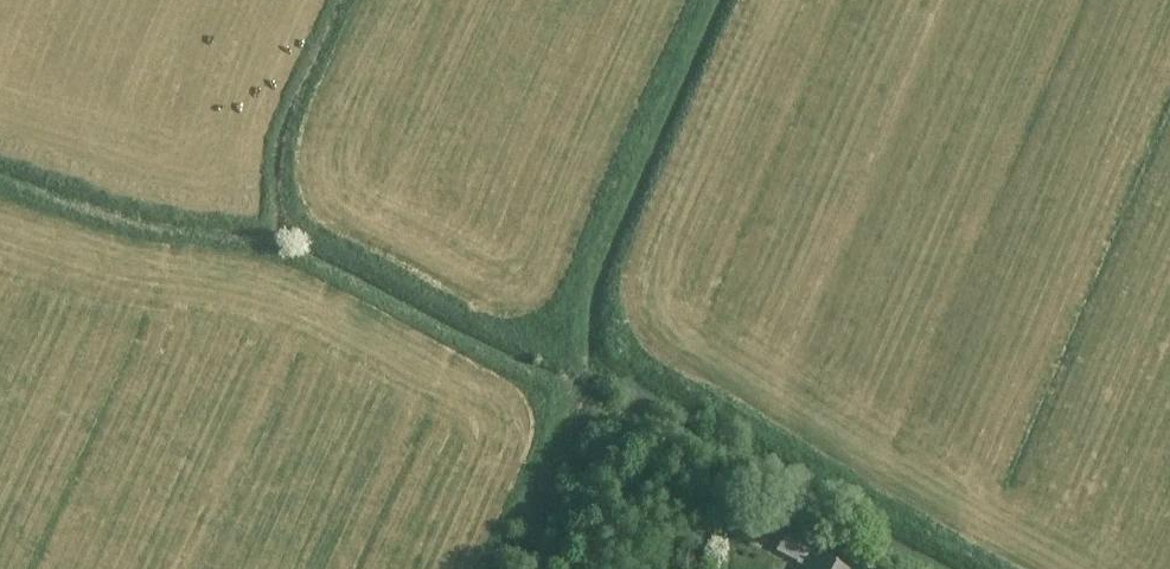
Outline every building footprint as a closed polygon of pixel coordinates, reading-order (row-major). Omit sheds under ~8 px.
[(811,546),(802,560),(817,568),(851,568),(811,546)]
